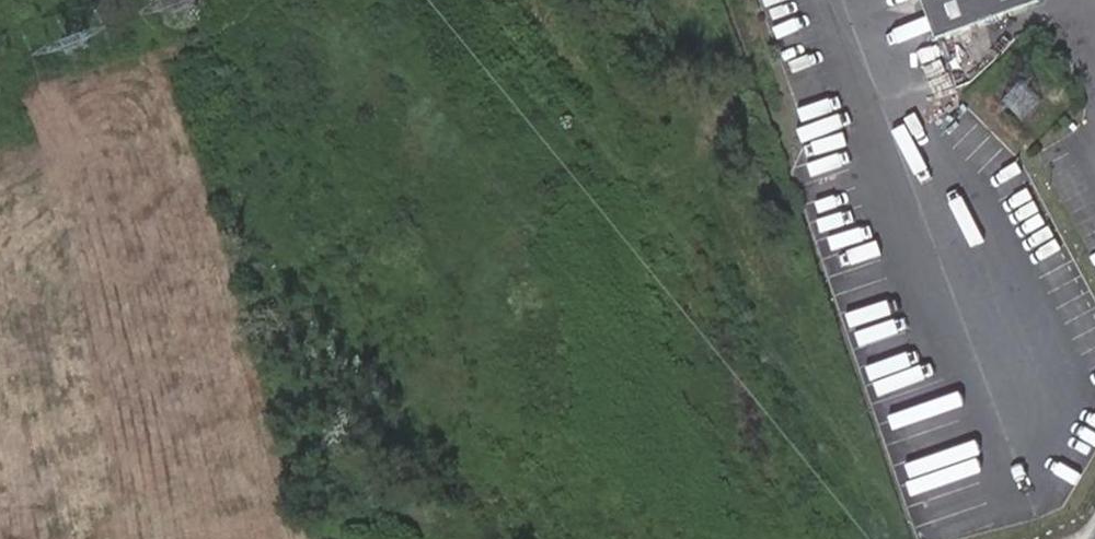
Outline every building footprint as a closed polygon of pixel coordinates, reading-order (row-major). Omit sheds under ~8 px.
[(1038,0),(923,0),(937,37),(1038,1),(1038,0)]
